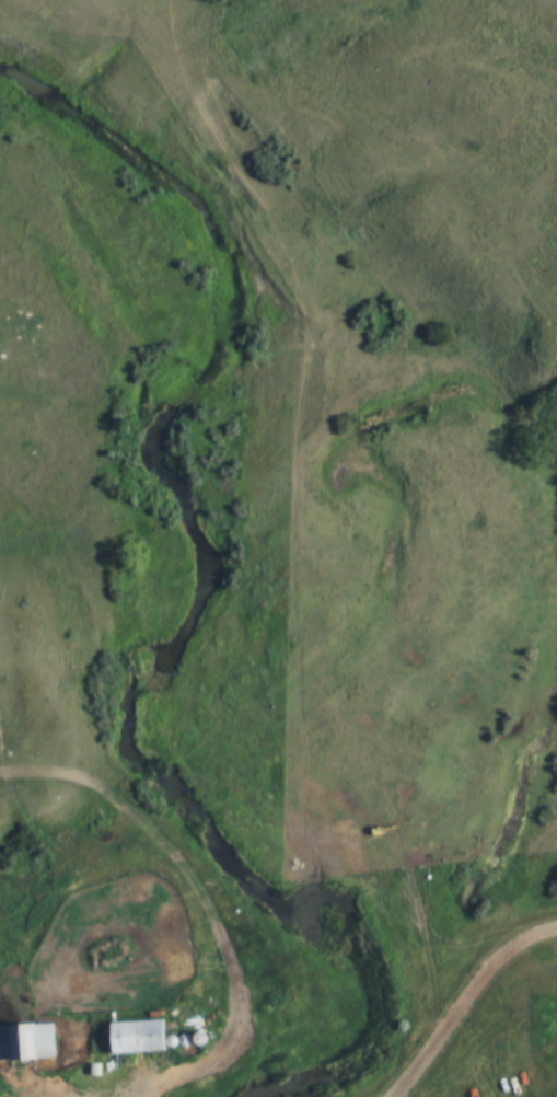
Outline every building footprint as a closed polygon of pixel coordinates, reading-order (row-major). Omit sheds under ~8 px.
[(161,1019),(107,1021),(109,1053),(162,1051),(161,1019)] [(52,1022),(0,1024),(0,1060),(53,1059),(52,1022)]
